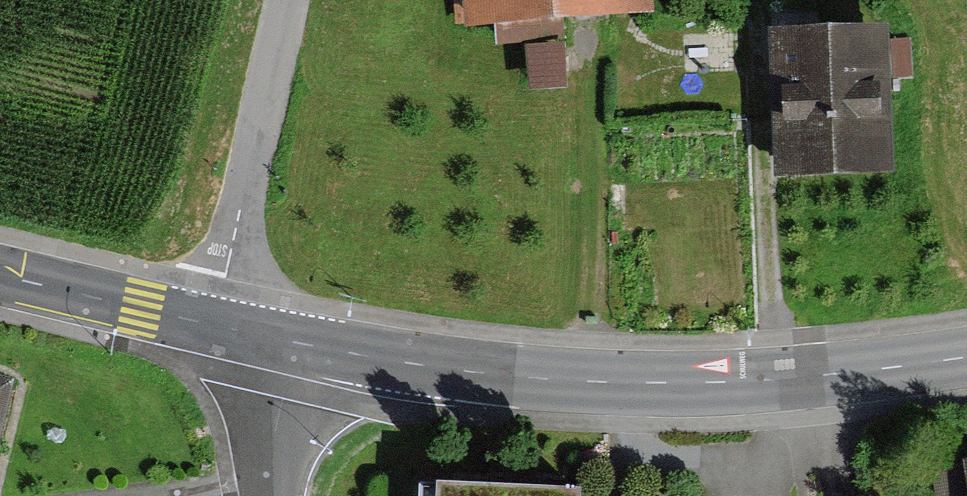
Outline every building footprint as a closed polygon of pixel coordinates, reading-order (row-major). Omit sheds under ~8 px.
[(480,10),(579,2),(604,0),(480,0),(480,10)] [(895,13),(782,16),(787,163),(900,159),(895,13)] [(0,369),(0,462),(21,375),(0,369)] [(934,462),(940,495),(966,495),(966,456),(934,462)] [(433,479),(432,495),(593,495),(593,482),(433,479)]
